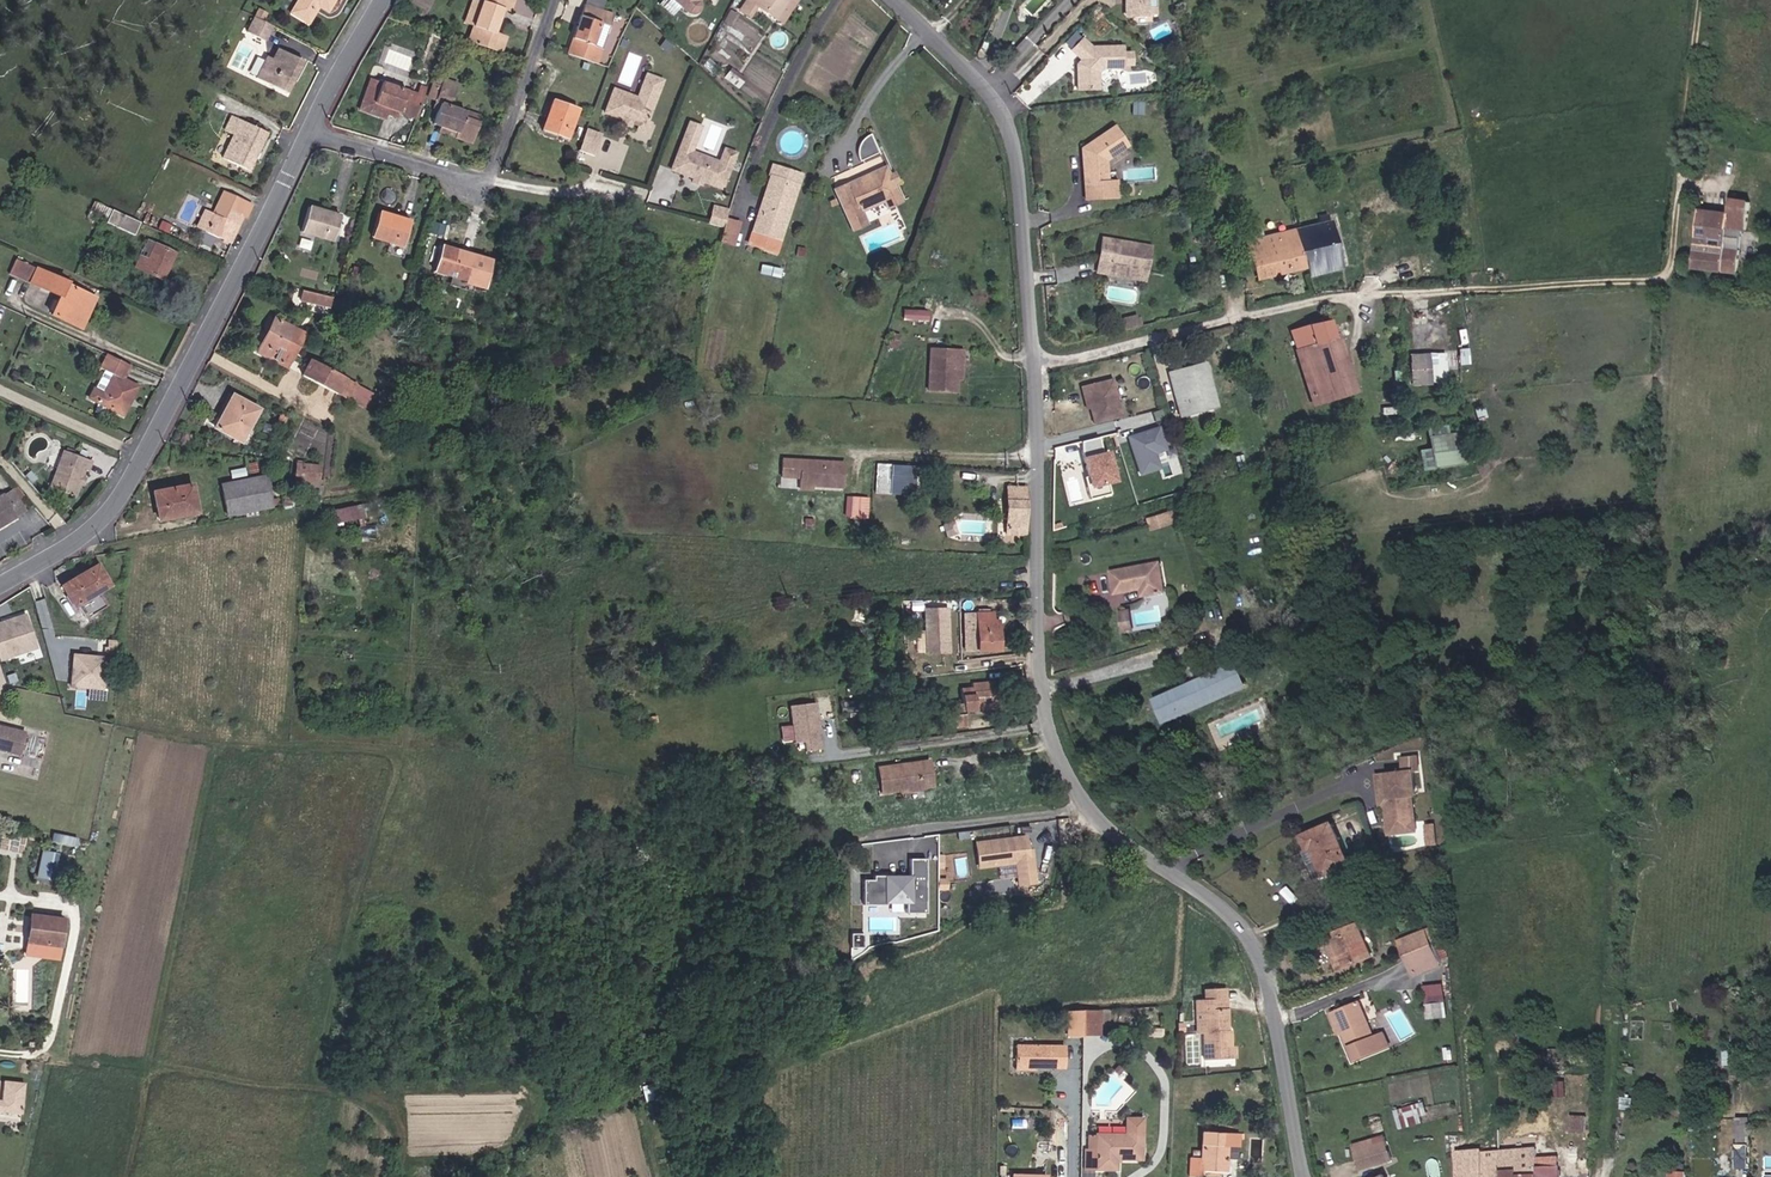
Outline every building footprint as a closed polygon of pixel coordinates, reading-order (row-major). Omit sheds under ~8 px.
[(334,10),(339,0),(305,0),(299,11),(316,22),(326,6),(334,10)] [(471,23),(479,0),(478,0),(470,0),(463,21),(471,23)] [(494,31),(501,8),(506,9),(509,0),(479,0),(471,23),(494,31)] [(511,7),(530,17),(535,8),(521,0),(515,0),(511,7)] [(576,0),(575,0),(560,54),(589,63),(605,9),(576,0)] [(690,1),(691,0),(669,0),(684,13),(688,14),(693,12),(694,6),(690,1)] [(782,0),(743,0),(735,13),(745,19),(752,9),(769,20),(782,0)] [(776,25),(790,4),(784,0),(782,0),(769,20),(776,25)] [(1113,3),(1119,3),(1119,6),(1116,9),(1116,19),(1118,22),(1138,22),(1138,21),(1146,21),(1147,4),(1147,0),(1113,0),(1113,3)] [(267,21),(271,14),(264,10),(260,18),(267,21)] [(269,40),(276,26),(267,21),(260,18),(256,16),(249,31),(269,40)] [(1025,35),(1004,62),(1015,71),(1036,44),(1025,35)] [(1085,55),(1074,45),(1063,57),(1078,71),(1076,73),(1071,74),(1069,92),(1090,94),(1092,78),(1094,75),(1115,76),(1115,54),(1085,54),(1085,55)] [(262,82),(292,97),(307,67),(286,57),(280,68),(271,65),(262,82)] [(627,94),(606,87),(597,112),(615,118),(622,120),(631,123),(638,119),(651,76),(634,71),(627,94)] [(483,122),(469,118),(471,112),(456,107),(464,83),(448,79),(439,105),(442,106),(436,126),(441,127),(463,134),(462,139),(477,143),(483,122)] [(388,109),(416,118),(426,88),(420,87),(416,96),(365,80),(354,112),(384,121),(388,109)] [(537,130),(560,137),(572,104),(548,97),(537,130)] [(227,161),(242,167),(260,131),(228,114),(223,125),(231,129),(217,156),(227,161)] [(631,123),(630,129),(641,132),(645,121),(638,119),(631,123)] [(462,139),(463,134),(441,127),(440,133),(462,139)] [(685,155),(694,129),(689,127),(687,131),(684,133),(680,131),(673,151),(685,155)] [(597,137),(581,131),(573,152),(590,158),(597,137)] [(1098,131),(1065,157),(1066,165),(1070,167),(1071,173),(1068,174),(1072,207),(1103,202),(1101,187),(1096,188),(1093,165),(1113,149),(1098,131)] [(714,190),(725,158),(716,155),(713,165),(685,155),(673,151),(665,173),(685,180),(693,183),(714,190)] [(851,188),(870,178),(867,171),(859,152),(851,158),(845,164),(844,170),(846,179),(849,184),(851,188)] [(692,188),(693,183),(685,180),(683,185),(692,188)] [(892,229),(900,225),(887,202),(883,194),(880,188),(831,213),(848,248),(863,241),(861,234),(882,223),(887,221),(892,229)] [(219,189),(200,229),(226,242),(239,215),(241,217),(248,203),(219,189)] [(887,202),(893,199),(890,191),(883,194),(887,202)] [(760,211),(773,214),(776,203),(763,200),(760,211)] [(741,275),(771,284),(794,208),(776,203),(773,214),(760,211),(749,249),(755,251),(751,265),(745,264),(741,275)] [(1694,215),(1688,274),(1732,279),(1738,220),(1742,220),(1744,205),(1725,203),(1724,218),(1694,215)] [(99,215),(126,228),(131,217),(104,204),(99,215)] [(298,233),(329,241),(337,215),(307,206),(298,233)] [(1362,220),(1379,215),(1377,207),(1360,212),(1362,220)] [(192,226),(200,229),(208,211),(201,208),(192,226)] [(703,225),(718,229),(723,212),(708,208),(703,225)] [(367,238),(401,248),(409,225),(374,214),(367,238)] [(1303,272),(1334,263),(1323,216),(1291,223),(1301,264),(1303,272)] [(1241,235),(1269,229),(1266,218),(1239,225),(1241,235)] [(887,231),(892,229),(887,221),(882,223),(887,231)] [(1252,274),(1301,264),(1291,223),(1269,229),(1241,235),(1252,274)] [(824,236),(832,233),(829,225),(821,228),(824,236)] [(126,263),(153,277),(167,250),(139,237),(126,263)] [(848,248),(852,255),(867,247),(863,241),(848,248)] [(1141,276),(1144,250),(1096,245),(1093,272),(1141,276)] [(745,264),(751,265),(755,251),(749,249),(745,264)] [(432,273),(462,284),(469,260),(440,250),(432,273)] [(78,310),(86,293),(54,278),(55,276),(10,255),(4,269),(50,293),(42,311),(53,316),(55,311),(67,317),(71,308),(78,310)] [(296,302),(316,305),(318,295),(298,291),(296,302)] [(53,316),(71,324),(78,310),(71,308),(67,317),(55,311),(53,316)] [(903,318),(928,319),(928,308),(904,308),(903,318)] [(1298,404),(1350,388),(1329,313),(1285,325),(1302,385),(1292,387),(1298,404)] [(1130,325),(1127,315),(1110,321),(1113,331),(1130,325)] [(251,352),(267,361),(285,329),(269,321),(251,352)] [(267,361),(277,367),(294,335),(285,329),(267,361)] [(951,361),(956,362),(958,349),(926,346),(920,391),(947,395),(949,378),(951,361)] [(81,399),(114,414),(127,386),(113,378),(119,364),(98,354),(92,368),(104,375),(94,394),(85,390),(81,399)] [(1410,356),(1410,382),(1425,382),(1425,356),(1410,356)] [(1425,356),(1425,382),(1444,382),(1445,357),(1425,356)] [(341,404),(352,383),(302,358),(293,377),(341,404)] [(1182,424),(1219,411),(1205,366),(1169,379),(1182,424)] [(1118,414),(1109,375),(1077,383),(1080,394),(1084,393),(1091,421),(1118,414)] [(341,404),(355,410),(364,390),(352,383),(341,404)] [(205,424),(231,438),(248,409),(222,395),(205,424)] [(1158,468),(1152,452),(1164,448),(1156,427),(1140,432),(1141,436),(1127,441),(1139,475),(1158,468)] [(1426,439),(1431,466),(1459,462),(1455,435),(1426,439)] [(1114,482),(1106,452),(1101,454),(1096,436),(1078,441),(1079,451),(1088,488),(1084,489),(1087,502),(1109,497),(1106,485),(1114,482)] [(40,479),(64,490),(77,464),(82,465),(84,459),(56,446),(40,479)] [(807,480),(837,482),(840,455),(777,452),(776,473),(788,474),(789,466),(797,466),(796,479),(807,480)] [(913,481),(906,480),(906,468),(878,466),(876,493),(912,497),(913,481)] [(227,510),(270,498),(262,469),(220,481),(227,510)] [(312,471),(288,469),(286,490),(310,492),(312,471)] [(158,515),(194,505),(188,479),(152,488),(158,515)] [(18,497),(10,487),(9,488),(10,489),(9,490),(15,500),(18,497)] [(1006,542),(1023,542),(1023,487),(1012,488),(1011,496),(1005,497),(1006,542)] [(9,490),(0,495),(0,496),(12,516),(21,511),(15,500),(9,490)] [(307,516),(315,513),(318,492),(310,492),(307,516)] [(869,517),(871,496),(847,494),(845,515),(869,517)] [(12,516),(0,496),(0,523),(12,516)] [(325,525),(358,517),(355,506),(345,508),(343,505),(322,511),(325,525)] [(1160,529),(1167,526),(1162,515),(1156,517),(1160,529)] [(1142,536),(1160,529),(1156,517),(1137,525),(1142,536)] [(0,535),(0,557),(8,554),(0,535)] [(105,579),(103,576),(108,572),(100,558),(96,559),(92,555),(58,574),(77,611),(106,596),(100,582),(105,579)] [(1146,599),(1164,595),(1157,562),(1109,573),(1114,599),(1144,592),(1146,599)] [(916,614),(916,606),(908,606),(908,614),(916,614)] [(1123,631),(1136,630),(1133,607),(1120,609),(1123,631)] [(27,613),(0,622),(0,658),(1,662),(39,649),(27,613)] [(954,658),(954,615),(931,615),(931,658),(954,658)] [(972,659),(996,658),(997,628),(992,627),(992,618),(972,618),(972,659)] [(111,657),(72,654),(69,688),(108,691),(111,657)] [(1231,666),(1149,705),(1158,725),(1191,710),(1186,701),(1202,693),(1207,702),(1240,686),(1231,666)] [(968,707),(989,704),(985,684),(963,688),(963,696),(953,698),(955,710),(945,712),(948,735),(961,733),(957,714),(969,712),(968,707)] [(1202,693),(1186,701),(1191,710),(1207,702),(1202,693)] [(795,741),(803,740),(805,751),(824,748),(817,700),(789,704),(795,741)] [(970,718),(991,714),(989,704),(968,707),(969,712),(970,718)] [(19,743),(24,721),(0,717),(0,738),(19,743)] [(19,743),(30,746),(36,724),(24,721),(19,743)] [(899,791),(914,791),(914,767),(871,769),(871,793),(899,791)] [(914,791),(926,791),(925,767),(914,767),(914,791)] [(1418,773),(1381,777),(1383,800),(1389,799),(1389,805),(1391,826),(1418,824),(1415,797),(1420,797),(1418,773)] [(1327,873),(1349,865),(1332,821),(1302,834),(1307,846),(1316,844),(1327,873)] [(1418,824),(1391,826),(1392,835),(1419,833),(1418,824)] [(1432,847),(1440,847),(1438,829),(1430,830),(1432,847)] [(1031,834),(975,838),(977,867),(1001,866),(1002,875),(1016,874),(1016,885),(1035,884),(1031,834)] [(56,878),(60,852),(42,849),(37,875),(56,878)] [(872,879),(862,879),(862,902),(905,902),(905,911),(925,911),(925,858),(909,857),(909,874),(872,874),(872,879)] [(20,931),(53,935),(56,906),(23,902),(20,931)] [(1345,966),(1371,958),(1360,925),(1318,941),(1321,950),(1327,948),(1334,968),(1344,965),(1345,966)] [(1405,961),(1434,950),(1445,947),(1439,930),(1399,945),(1405,961)] [(1405,961),(1410,975),(1438,964),(1434,950),(1405,961)] [(1425,983),(1426,1017),(1447,1016),(1446,982),(1425,983)] [(1226,1031),(1225,1009),(1221,1009),(1220,989),(1202,990),(1203,1000),(1194,1001),(1194,1012),(1200,1012),(1202,1034),(1204,1061),(1231,1059),(1230,1047),(1229,1031),(1226,1031)] [(1145,1016),(1154,1016),(1153,1007),(1144,1007),(1145,1016)] [(1356,1007),(1330,1017),(1333,1026),(1337,1024),(1341,1035),(1350,1061),(1381,1050),(1377,1039),(1369,1042),(1356,1007)] [(1074,1038),(1086,1037),(1087,1010),(1060,1012),(1061,1017),(1074,1017),(1074,1038)] [(1086,1037),(1101,1037),(1101,1010),(1087,1010),(1086,1037)] [(1341,1035),(1337,1024),(1333,1026),(1337,1037),(1341,1035)] [(1036,1066),(1069,1062),(1065,1035),(1009,1042),(1011,1065),(1035,1063),(1036,1066)] [(1012,1072),(1036,1069),(1036,1066),(1035,1063),(1011,1065),(1012,1072)] [(1,1074),(0,1089),(0,1094),(20,1096),(22,1076),(1,1074)] [(19,1106),(20,1096),(0,1094),(0,1104),(19,1106)] [(1402,1121),(1413,1117),(1408,1103),(1400,1106),(1403,1113),(1400,1115),(1402,1121)] [(1571,1114),(1571,1130),(1587,1129),(1586,1114),(1571,1114)] [(1737,1143),(1751,1143),(1751,1116),(1738,1115),(1737,1143)] [(1101,1154),(1100,1170),(1122,1170),(1123,1158),(1147,1158),(1147,1122),(1131,1122),(1131,1139),(1102,1138),(1102,1139),(1095,1139),(1094,1154),(1101,1154)] [(1376,1144),(1387,1141),(1384,1132),(1374,1135),(1376,1144)] [(1203,1133),(1203,1161),(1194,1161),(1193,1176),(1227,1176),(1227,1161),(1242,1160),(1242,1140),(1246,1140),(1246,1133),(1203,1133)] [(1358,1151),(1376,1144),(1374,1135),(1355,1141),(1358,1151)] [(1381,1164),(1392,1159),(1387,1141),(1376,1144),(1381,1164)] [(1559,1167),(1537,1167),(1536,1150),(1526,1150),(1525,1142),(1513,1143),(1513,1152),(1460,1155),(1460,1176),(1559,1176),(1559,1167)] [(1363,1170),(1381,1164),(1376,1144),(1358,1151),(1363,1170)] [(1100,1170),(1101,1154),(1094,1154),(1091,1154),(1090,1169),(1100,1170)]
